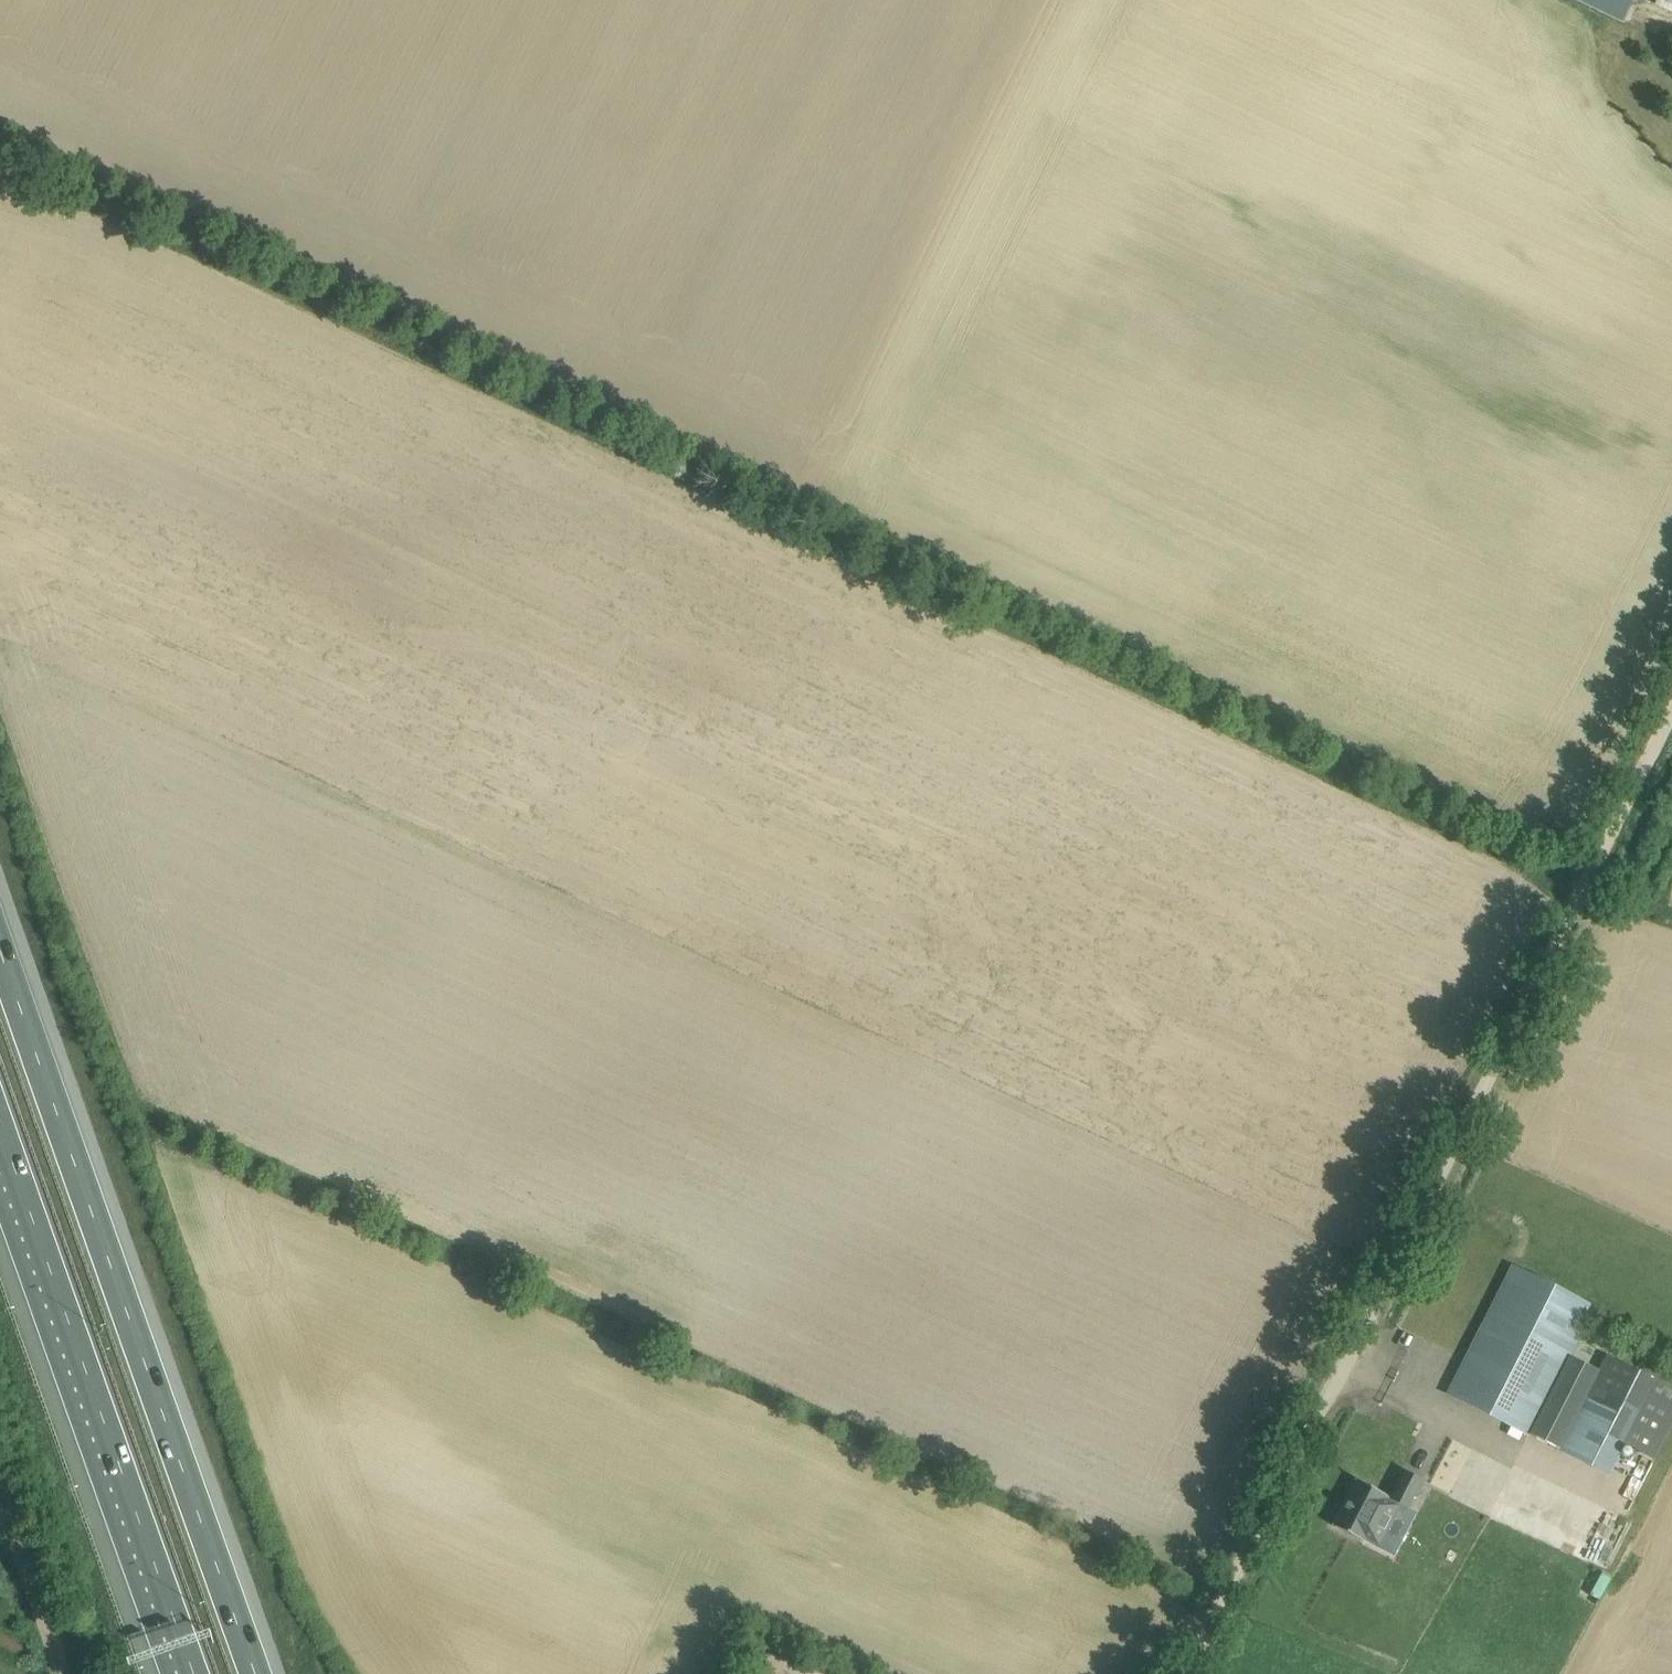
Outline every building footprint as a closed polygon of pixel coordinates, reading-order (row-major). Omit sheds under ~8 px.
[(1594,1308),(1513,1267),(1449,1394),(1528,1434),(1570,1354),(1594,1308)] [(1570,1354),(1528,1434),(1559,1449),(1600,1370),(1570,1354)] [(1559,1449),(1607,1473),(1623,1442),(1655,1459),(1655,1458),(1671,1425),(1671,1388),(1607,1355),(1600,1370),(1559,1449)] [(1364,1541),(1372,1525),(1386,1532),(1400,1505),(1407,1508),(1422,1479),(1405,1470),(1391,1498),(1387,1496),(1387,1495),(1356,1480),(1333,1525),(1364,1541)]
